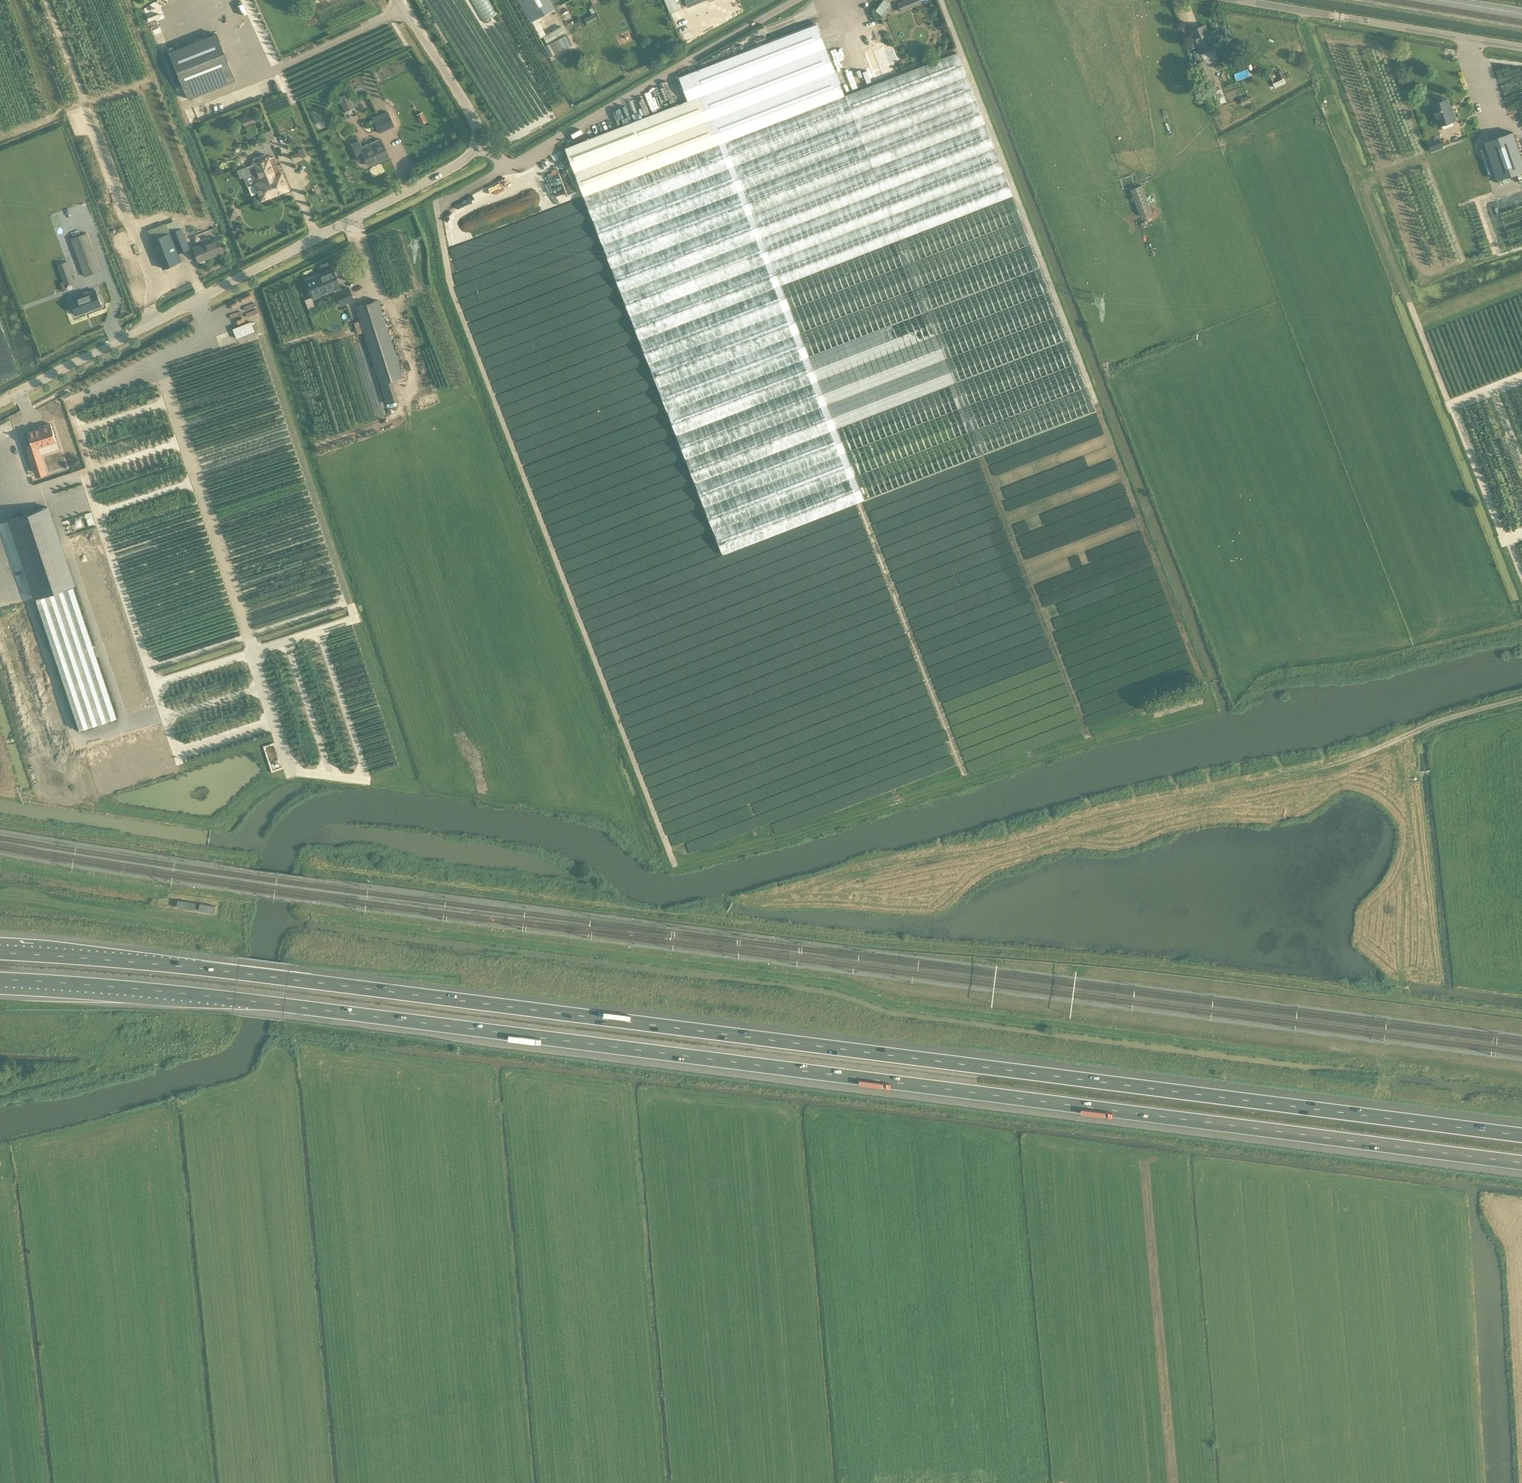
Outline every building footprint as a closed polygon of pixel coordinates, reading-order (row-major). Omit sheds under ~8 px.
[(479,22),(496,14),(489,0),(469,0),(479,22)] [(552,9),(547,0),(525,0),(534,19),(552,9)] [(669,12),(679,8),(675,0),(664,0),(669,12)] [(537,18),(532,21),(540,37),(545,34),(537,18)] [(582,195),(663,403),(721,554),(1095,410),(957,52),(902,73),(844,95),(816,23),(678,76),(687,101),(565,148),(583,195),(582,195)] [(1214,47),(1215,47),(1206,24),(1191,30),(1200,53),(1205,51),(1209,62),(1218,58),(1214,47)] [(562,25),(543,36),(546,43),(565,32),(562,25)] [(188,99),(235,80),(217,34),(169,52),(188,99)] [(567,34),(554,40),(558,47),(570,41),(567,34)] [(872,49),(882,76),(893,72),(883,45),(872,49)] [(626,60),(624,54),(617,57),(620,63),(626,60)] [(834,60),(841,78),(850,75),(843,56),(834,60)] [(1213,81),(1211,77),(1212,77),(1209,71),(1210,71),(1205,59),(1198,62),(1202,74),(1203,73),(1205,79),(1207,83),(1213,81)] [(1282,70),(1277,72),(1280,79),(1273,83),(1275,87),(1286,82),(1283,78),(1285,77),(1282,70)] [(354,84),(362,82),(361,76),(353,78),(354,84)] [(354,108),(348,93),(339,97),(345,111),(354,108)] [(1240,98),(1243,105),(1251,101),(1248,95),(1240,98)] [(1451,111),(1447,98),(1442,100),(1440,98),(1434,100),(1433,103),(1432,104),(1439,124),(1456,119),(1453,111),(1451,111)] [(379,133),(387,129),(394,126),(387,111),(372,118),(379,133)] [(422,112),(417,114),(419,120),(425,118),(422,112)] [(252,114),(241,118),(244,126),(255,121),(252,114)] [(1484,141),(1497,180),(1521,171),(1521,159),(1513,132),(1484,141)] [(1430,150),(1442,146),(1439,137),(1427,141),(1430,150)] [(382,160),(387,157),(379,139),(361,147),(358,140),(350,143),(358,161),(365,158),(368,165),(371,163),(373,165),(375,163),(376,161),(381,159),(382,160)] [(249,165),(238,170),(241,178),(252,173),(256,184),(255,184),(261,200),(287,189),(281,174),(273,156),(267,158),(266,154),(253,159),(255,163),(249,165)] [(1130,189),(1140,215),(1152,211),(1142,184),(1130,189)] [(237,217),(235,209),(228,212),(230,219),(237,217)] [(150,240),(162,269),(182,261),(179,253),(190,249),(181,228),(178,219),(165,224),(169,233),(150,240)] [(100,270),(86,233),(70,239),(84,276),(100,270)] [(193,247),(198,262),(223,252),(217,237),(193,247)] [(67,261),(57,265),(63,284),(74,280),(67,261)] [(319,278),(307,283),(313,297),(333,288),(335,292),(340,305),(354,299),(349,287),(341,290),(340,286),(339,286),(332,269),(318,274),(319,278)] [(67,294),(58,298),(62,309),(71,306),(74,315),(100,306),(99,301),(107,298),(101,284),(81,291),(82,295),(69,300),(67,294)] [(379,384),(385,404),(398,400),(391,380),(402,377),(378,299),(355,306),(379,384)] [(251,321),(232,328),(236,339),(255,331),(251,321)] [(1457,406),(1462,422),(1462,424),(1458,421),(1495,534),(1500,527),(1503,529),(1521,523),(1521,385),(1457,406)] [(38,433),(26,436),(30,454),(24,456),(31,481),(42,476),(36,455),(52,449),(46,427),(37,430),(38,433)] [(47,509),(8,521),(33,597),(71,585),(47,509)] [(176,907),(194,910),(195,902),(177,900),(176,907)] [(214,913),(215,906),(200,903),(199,910),(214,913)]
